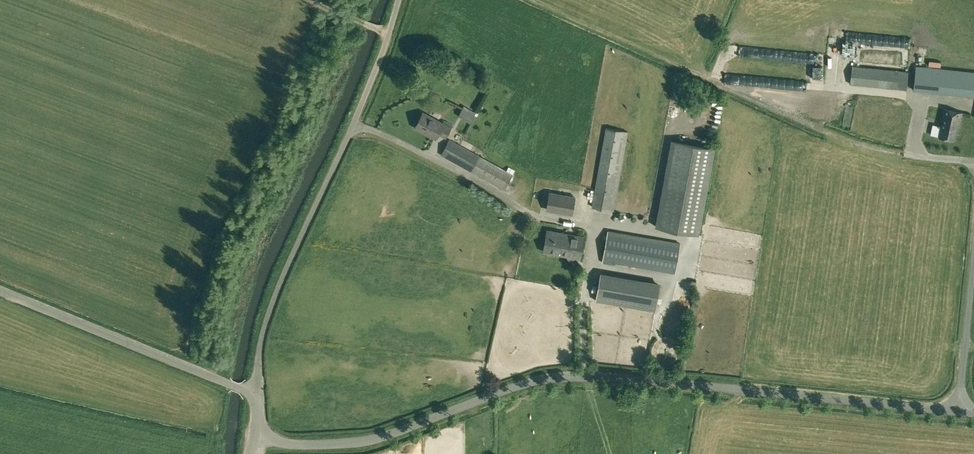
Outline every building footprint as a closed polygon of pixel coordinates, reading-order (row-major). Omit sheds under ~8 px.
[(913,71),(912,85),(973,90),(973,76),(913,71)] [(955,140),(957,126),(959,127),(962,112),(942,108),(940,120),(942,121),(939,136),(955,140)] [(443,120),(442,123),(422,112),(415,127),(435,137),(437,134),(446,139),(453,125),(443,120)] [(591,207),(613,211),(628,131),(606,127),(591,207)] [(449,139),(440,155),(505,190),(513,174),(449,139)] [(715,148),(672,140),(656,226),(699,234),(715,148)] [(560,180),(562,174),(554,172),(553,178),(560,180)] [(545,211),(572,215),(575,196),(570,195),(557,193),(549,191),(545,211)] [(574,258),(574,257),(581,258),(585,236),(546,229),(542,252),(568,256),(568,258),(569,259),(572,259),(574,258)] [(614,263),(675,274),(680,243),(607,230),(602,263),(613,265),(614,263)] [(601,273),(596,301),(656,311),(661,284),(601,273)]
